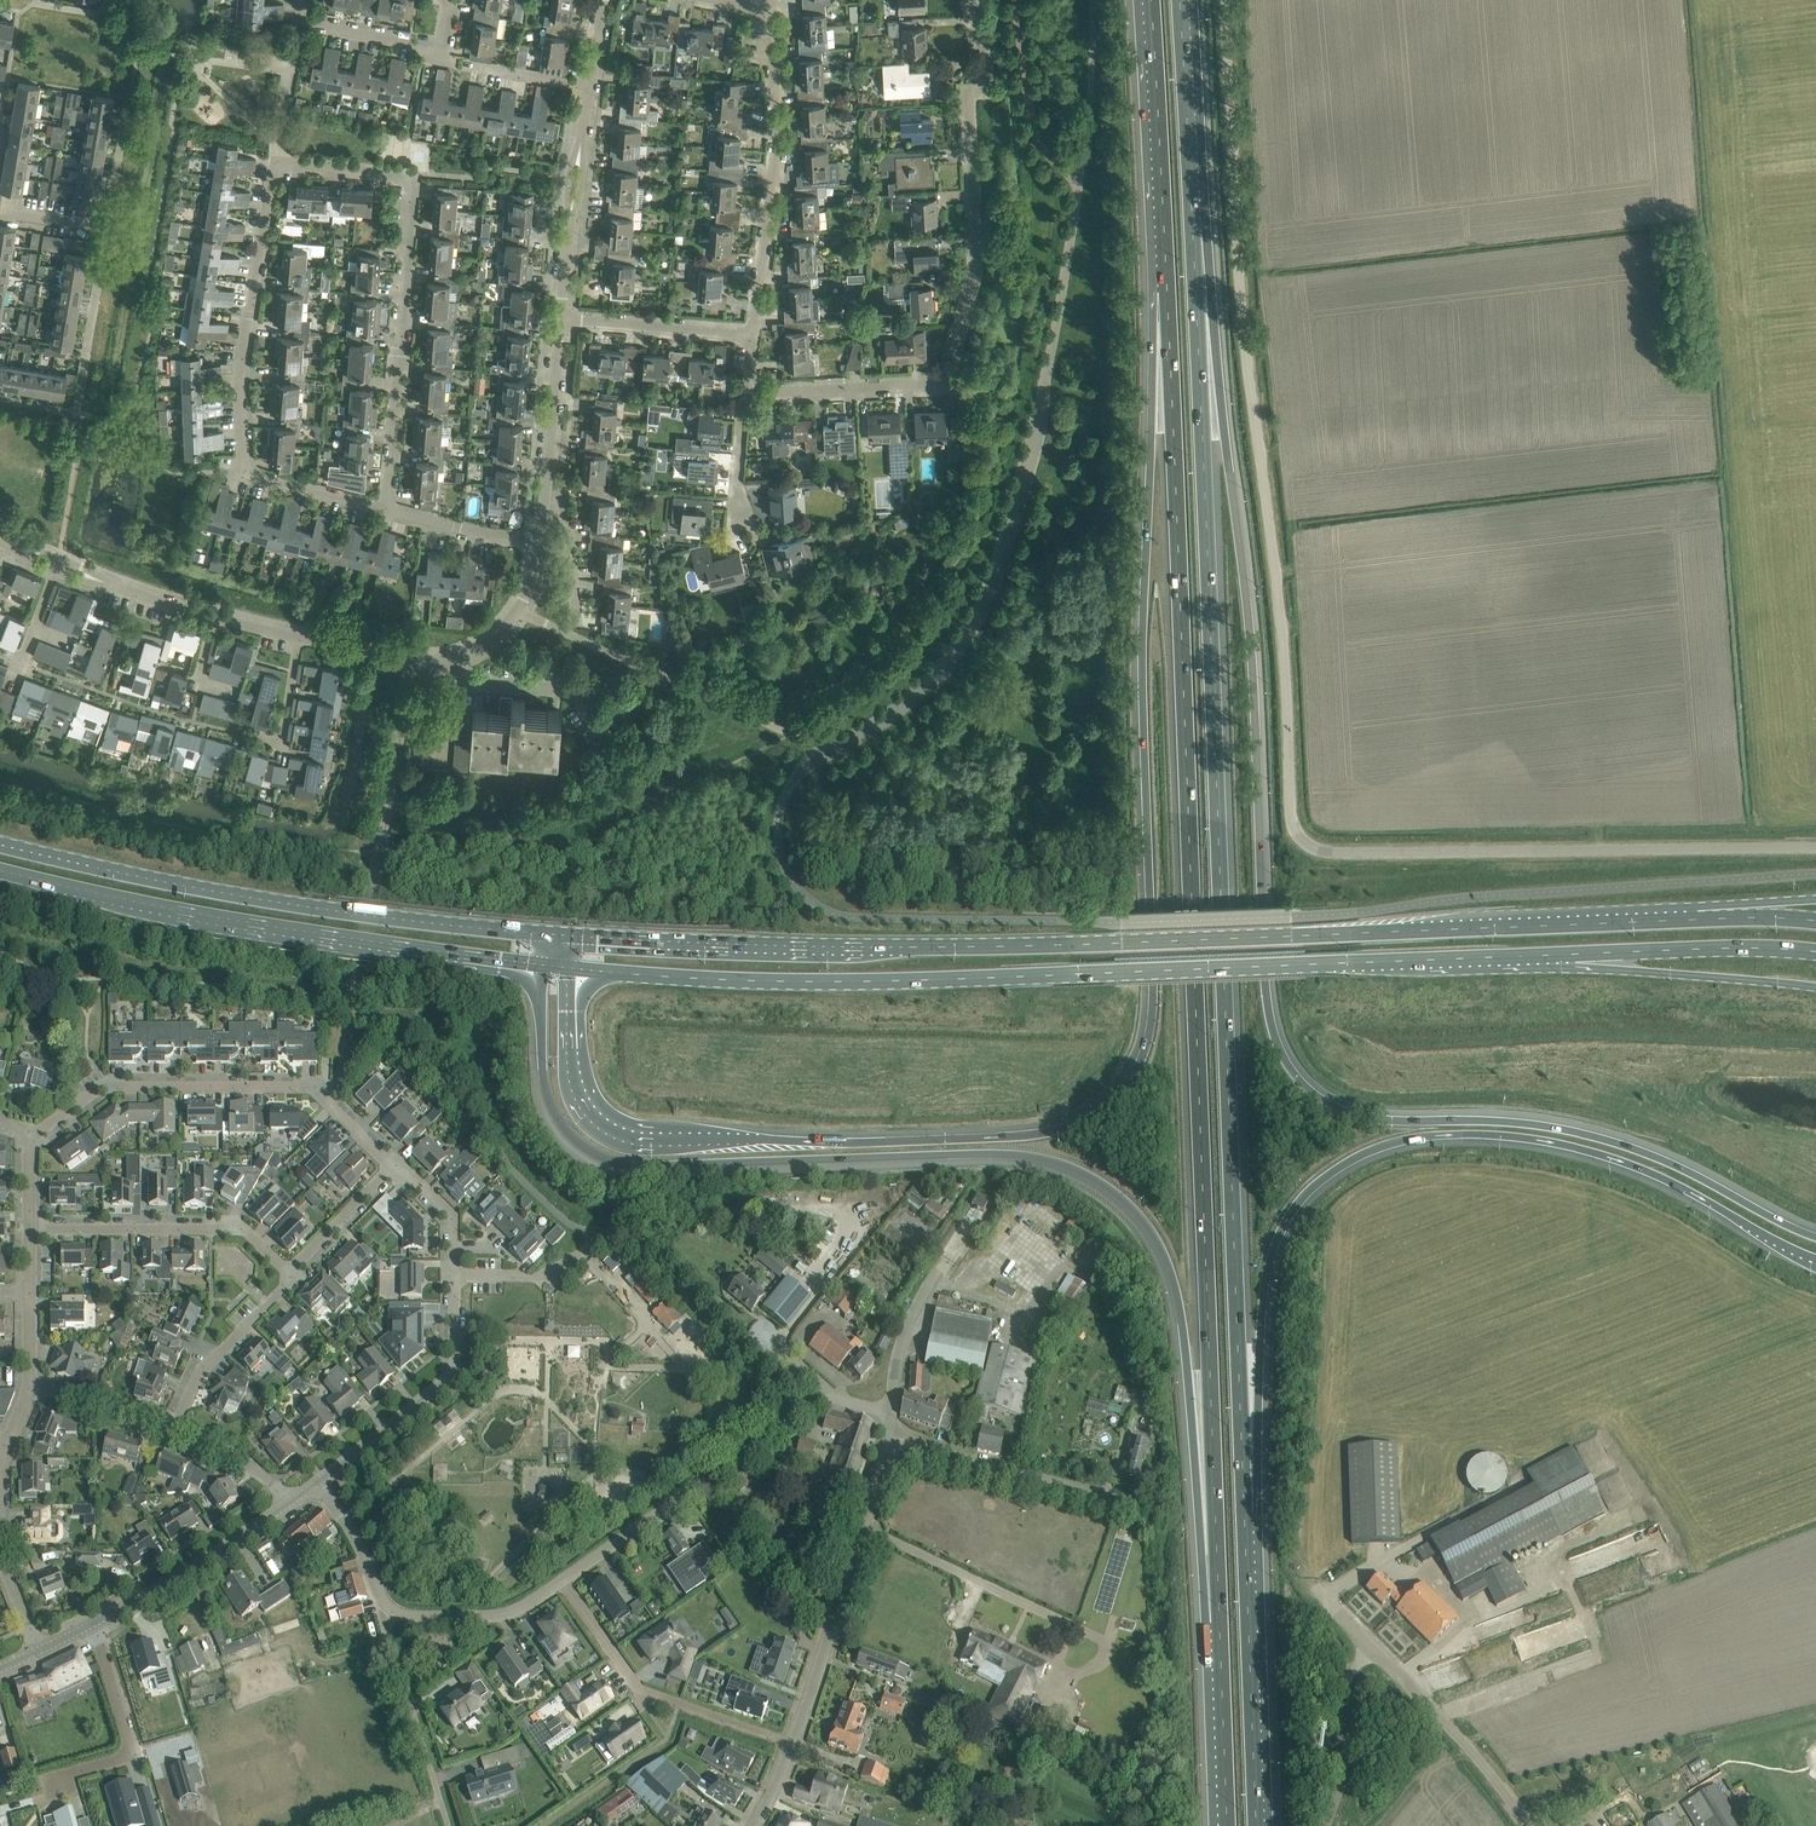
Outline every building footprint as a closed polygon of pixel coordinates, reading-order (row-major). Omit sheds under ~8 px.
[(264,0),(238,0),(238,7),(283,11),(284,4),(264,2),(264,0)] [(347,0),(323,0),(323,3),(330,4),(329,10),(335,11),(337,5),(346,7),(347,0)] [(370,0),(347,0),(346,7),(355,9),(353,15),(360,16),(361,9),(367,10),(366,14),(367,14),(370,0)] [(392,0),(370,0),(367,14),(368,14),(368,10),(374,11),(373,18),(380,19),(381,13),(389,15),(392,0)] [(416,0),(392,0),(389,15),(399,16),(398,22),(405,24),(406,18),(413,19),(416,0)] [(472,6),(479,7),(478,12),(500,16),(502,0),(474,0),(472,6)] [(888,2),(899,1),(899,12),(925,11),(924,0),(888,0),(888,2)] [(571,18),(573,6),(551,2),(549,15),(555,16),(553,26),(575,29),(577,19),(571,18)] [(832,4),(831,3),(803,5),(803,11),(797,11),(798,18),(804,18),(804,27),(827,26),(825,4),(832,4)] [(857,4),(850,4),(850,13),(858,12),(857,4)] [(283,18),(283,11),(238,7),(236,24),(262,26),(263,17),(283,18)] [(655,41),(656,19),(645,18),(646,12),(634,10),(632,44),(642,44),(643,40),(655,41)] [(500,16),(478,12),(475,12),(474,13),(478,14),(477,19),(470,18),(469,25),(475,26),(474,34),(496,38),(500,16)] [(678,40),(680,14),(669,14),(668,20),(656,19),(655,41),(667,42),(667,39),(678,40)] [(699,51),(701,29),(690,28),(690,21),(680,21),(680,14),(678,37),(678,40),(677,43),(687,44),(686,49),(699,51)] [(910,19),(900,20),(888,20),(889,36),(903,35),(904,52),(927,51),(926,27),(911,28),(910,19)] [(15,23),(0,21),(0,42),(11,44),(15,23)] [(713,30),(701,29),(699,51),(712,52),(713,46),(723,47),(725,25),(713,24),(713,30)] [(573,41),(575,29),(553,26),(552,35),(546,34),(544,46),(566,50),(567,40),(573,41)] [(828,48),(827,26),(804,27),(805,36),(799,36),(799,43),(806,43),(806,49),(799,49),(799,50),(828,48)] [(496,38),(474,34),(472,44),(466,43),(465,50),(471,51),(470,58),(492,62),(496,38)] [(725,53),(735,54),(736,37),(726,36),(725,53)] [(563,62),(566,50),(544,46),(541,60),(543,60),(542,70),(567,75),(570,64),(563,62)] [(327,86),(334,48),(326,47),(323,67),(313,65),(310,83),(327,86)] [(344,89),(347,71),(337,69),(341,49),(334,48),(327,86),(344,89)] [(828,49),(828,48),(799,50),(800,56),(794,57),(794,64),(800,63),(801,73),(823,71),(822,49),(828,49)] [(360,92),(367,54),(359,52),(355,72),(347,71),(344,89),(360,92)] [(305,53),(303,64),(310,65),(312,55),(305,53)] [(376,95),(379,76),(370,75),(374,55),(367,54),(360,92),(376,95)] [(393,98),(400,60),(392,58),(388,78),(379,76),(376,95),(393,98)] [(406,61),(400,60),(393,98),(409,101),(412,82),(403,80),(406,61)] [(909,64),(896,64),(884,65),(886,93),(895,93),(895,96),(907,95),(907,92),(929,91),(928,71),(906,73),(905,65),(909,65),(909,64)] [(869,66),(861,67),(862,75),(870,74),(869,66)] [(831,71),(823,71),(801,73),(801,81),(795,82),(796,89),(802,88),(802,94),(799,95),(799,96),(802,95),(824,94),(823,75),(831,75),(831,71)] [(650,93),(651,84),(660,85),(660,74),(630,72),(629,79),(623,78),(623,85),(629,86),(628,95),(658,98),(659,94),(650,93)] [(437,117),(444,79),(437,78),(433,98),(424,96),(423,99),(419,99),(416,116),(420,116),(421,114),(437,117)] [(453,120),(457,102),(448,100),(451,81),(444,79),(437,117),(453,120)] [(739,93),(745,93),(746,81),(723,79),(722,90),(716,89),(715,102),(737,104),(739,93)] [(38,102),(41,86),(19,82),(16,98),(38,102)] [(469,129),(470,123),(477,85),(469,84),(466,104),(457,102),(453,120),(454,120),(453,126),(469,129)] [(487,126),(490,108),(481,106),(484,86),(477,85),(470,123),(487,126)] [(502,135),(503,129),(510,91),(502,90),(499,109),(490,108),(487,126),(485,132),(502,135)] [(519,132),(522,113),(514,112),(517,92),(510,91),(503,129),(519,132)] [(825,116),(824,94),(802,95),(802,102),(796,102),(797,109),(803,109),(803,118),(825,116)] [(57,95),(55,105),(62,106),(64,96),(57,95)] [(112,114),(114,98),(93,95),(90,111),(112,114)] [(536,135),(542,96),(535,95),(532,115),(522,113),(519,132),(536,135)] [(658,98),(628,95),(627,104),(621,103),(620,110),(627,111),(627,116),(620,116),(648,119),(658,120),(659,109),(649,108),(650,100),(658,101),(658,98)] [(560,122),(556,122),(556,119),(546,117),(550,98),(542,96),(536,135),(553,138),(553,137),(558,138),(560,122)] [(35,117),(38,102),(16,98),(14,113),(35,117)] [(736,115),(737,104),(715,102),(714,115),(720,116),(719,125),(725,126),(748,128),(748,127),(742,126),(742,116),(736,115)] [(60,116),(62,106),(55,105),(53,115),(60,116)] [(357,110),(349,109),(348,115),(356,117),(357,110)] [(360,110),(359,117),(372,120),(373,112),(360,110)] [(920,110),(908,111),(900,112),(902,133),(911,132),(912,141),(932,140),(931,118),(921,119),(920,110)] [(109,129),(112,114),(90,111),(88,126),(109,129)] [(33,132),(35,117),(14,113),(11,128),(33,132)] [(642,119),(648,119),(620,116),(619,123),(613,122),(613,129),(619,130),(618,139),(640,141),(642,119)] [(826,139),(825,116),(803,118),(804,127),(798,127),(798,134),(805,134),(805,139),(802,140),(826,139)] [(58,136),(60,126),(54,125),(52,135),(58,136)] [(747,138),(748,128),(725,126),(719,125),(716,125),(715,135),(718,135),(717,147),(740,149),(741,138),(747,138)] [(67,127),(60,126),(58,136),(65,137),(67,127)] [(107,144),(109,129),(88,126),(85,141),(107,144)] [(30,147),(33,132),(11,128),(9,143),(30,147)] [(57,147),(58,136),(52,135),(50,146),(57,147)] [(63,148),(65,137),(58,136),(57,147),(63,148)] [(640,141),(618,139),(617,148),(611,147),(610,155),(617,155),(617,161),(613,160),(613,161),(638,164),(640,141)] [(827,162),(826,139),(802,140),(802,141),(805,141),(806,146),(799,147),(799,154),(805,153),(806,163),(827,162)] [(104,159),(107,144),(85,141),(83,156),(104,159)] [(28,162),(30,147),(9,143),(6,158),(28,162)] [(220,143),(217,160),(255,166),(256,159),(237,156),(238,146),(220,143)] [(686,147),(684,154),(690,156),(692,149),(686,147)] [(739,161),(740,149),(717,147),(716,160),(722,161),(721,170),(744,172),(745,161),(739,161)] [(897,168),(897,183),(898,187),(910,186),(910,187),(921,187),(921,185),(935,185),(934,168),(934,167),(933,166),(932,166),(931,165),(930,153),(927,154),(926,149),(878,152),(879,169),(897,168)] [(47,155),(45,165),(52,166),(53,156),(47,155)] [(102,174),(104,159),(83,156),(80,171),(102,174)] [(32,162),(28,162),(6,158),(4,173),(25,177),(25,176),(30,177),(32,162)] [(255,166),(217,160),(210,158),(208,166),(216,167),(214,176),(233,179),(234,170),(254,174),(255,166)] [(636,186),(638,164),(613,161),(613,162),(616,162),(616,168),(609,167),(609,174),(615,175),(614,184),(636,186)] [(828,184),(827,162),(806,163),(807,172),(800,172),(801,179),(807,179),(808,185),(795,185),(795,186),(826,184),(828,184)] [(50,176),(52,166),(45,165),(43,175),(50,176)] [(60,178),(62,167),(55,166),(54,177),(60,178)] [(743,183),(744,172),(721,170),(720,180),(714,179),(713,192),(736,194),(737,183),(743,183)] [(99,189),(102,174),(80,171),(78,186),(99,189)] [(23,192),(25,177),(4,173),(1,189),(23,192)] [(231,188),(233,179),(214,176),(211,193),(250,199),(251,192),(231,188)] [(39,195),(47,196),(49,181),(42,180),(39,195)] [(50,197),(58,198),(60,183),(53,182),(50,197)] [(311,213),(313,185),(297,184),(296,196),(290,196),(290,191),(289,191),(288,206),(288,215),(311,217),(311,213)] [(644,186),(636,186),(614,184),(613,193),(607,192),(607,199),(613,200),(613,205),(609,205),(609,206),(634,209),(642,209),(644,186)] [(819,207),(819,194),(827,194),(826,184),(795,186),(796,192),(790,193),(790,199),(796,199),(797,208),(819,207)] [(329,187),(313,185),(311,213),(320,213),(319,218),(330,219),(330,214),(334,214),(335,200),(328,199),(329,187)] [(96,205),(99,189),(78,186),(75,201),(96,205)] [(462,202),(463,188),(444,186),(444,187),(449,188),(448,194),(435,193),(434,209),(457,211),(458,201),(462,202)] [(356,212),(358,189),(342,188),(341,200),(335,200),(334,214),(333,222),(340,223),(340,215),(346,215),(347,211),(356,212)] [(373,190),(358,189),(356,212),(365,213),(365,217),(378,218),(380,199),(379,199),(379,203),(372,203),(373,190)] [(532,217),(534,195),(534,194),(506,192),(505,205),(509,206),(508,215),(532,217)] [(735,206),(736,194),(713,192),(712,205),(718,206),(717,216),(740,217),(741,206),(735,206)] [(927,192),(915,193),(893,195),(893,203),(894,210),(912,209),(913,225),(937,223),(936,199),(928,200),(927,192)] [(248,206),(250,199),(211,193),(209,209),(227,212),(229,203),(248,206)] [(854,193),(853,204),(862,205),(862,194),(854,193)] [(645,214),(634,213),(634,209),(609,206),(609,207),(613,207),(612,213),(606,213),(605,220),(611,220),(610,229),(632,231),(633,226),(644,227),(645,214)] [(821,230),(819,207),(797,208),(797,217),(791,218),(791,225),(798,224),(798,230),(792,230),(792,231),(821,230)] [(226,221),(227,212),(209,209),(203,208),(200,225),(206,226),(206,225),(244,232),(245,225),(226,221)] [(457,220),(457,211),(434,209),(433,224),(445,225),(445,232),(459,234),(460,220),(457,220)] [(530,233),(532,217),(508,215),(507,224),(503,224),(502,237),(517,239),(518,231),(530,233)] [(739,228),(740,217),(717,216),(716,225),(711,224),(709,237),(732,239),(733,228),(739,228)] [(243,239),(244,232),(206,225),(206,226),(203,242),(222,245),(223,236),(243,239)] [(16,228),(0,226),(0,242),(14,244),(16,228)] [(170,229),(169,236),(170,237),(177,238),(178,238),(179,231),(171,229),(170,229)] [(632,231),(610,229),(609,238),(603,238),(603,245),(609,245),(608,252),(637,254),(637,253),(631,253),(632,231)] [(821,231),(821,230),(792,231),(792,238),(786,238),(787,245),(793,245),(793,254),(816,252),(815,231),(821,231)] [(38,248),(39,244),(41,232),(33,231),(30,247),(38,248)] [(458,246),(459,234),(445,232),(444,238),(432,237),(430,253),(453,255),(454,246),(458,246)] [(49,249),(51,235),(44,234),(42,248),(49,249)] [(55,250),(57,236),(51,235),(49,249),(55,250)] [(482,235),(481,243),(486,244),(490,241),(490,236),(482,235)] [(62,251),(64,237),(57,236),(55,250),(62,251)] [(935,236),(923,236),(894,238),(895,258),(913,257),(914,273),(940,271),(939,249),(927,250),(926,237),(935,236)] [(69,252),(71,238),(64,237),(62,251),(67,252),(69,252)] [(517,245),(517,239),(502,237),(501,250),(505,250),(504,260),(528,262),(529,246),(517,245)] [(731,251),(732,239),(709,237),(708,250),(714,251),(714,260),(736,262),(737,252),(731,251)] [(75,253),(77,239),(71,238),(69,252),(75,253)] [(82,254),(84,240),(77,239),(75,253),(82,254)] [(316,243),(313,243),(311,243),(294,241),(293,248),(285,248),(284,263),(307,265),(308,257),(312,257),(312,255),(322,256),(324,254),(325,244),(316,243)] [(0,242),(0,257),(11,259),(14,244),(0,242)] [(220,254),(222,245),(203,242),(200,258),(239,265),(240,258),(220,254)] [(374,249),(374,248),(355,247),(354,261),(358,261),(357,270),(380,272),(381,256),(369,255),(369,249),(374,249)] [(31,252),(29,261),(36,263),(38,253),(31,252)] [(75,253),(69,252),(67,252),(65,268),(85,271),(88,256),(82,254),(75,253)] [(635,271),(637,254),(608,252),(615,253),(614,258),(608,258),(607,265),(613,265),(612,274),(635,276),(635,271)] [(817,275),(816,252),(793,254),(794,263),(788,263),(788,270),(795,270),(795,276),(788,276),(788,277),(817,275)] [(453,264),(453,255),(430,253),(429,269),(441,270),(441,277),(456,278),(457,265),(453,264)] [(11,259),(0,257),(0,273),(9,274),(11,259)] [(238,272),(239,265),(200,258),(198,275),(216,278),(218,269),(238,272)] [(736,262),(714,260),(708,259),(707,270),(701,269),(700,282),(722,284),(723,272),(729,273),(730,263),(736,263),(736,262)] [(528,262),(504,260),(504,269),(499,268),(498,282),(503,283),(513,283),(514,276),(531,278),(533,263),(528,263),(528,262)] [(34,273),(36,263),(29,261),(27,272),(34,273)] [(45,275),(46,264),(40,263),(38,274),(45,275)] [(306,274),(307,265),(284,263),(282,279),(295,280),(294,287),(310,288),(311,275),(306,274)] [(83,286),(85,271),(65,268),(62,283),(83,286)] [(671,270),(662,269),(661,277),(670,278),(671,270)] [(378,287),(380,272),(357,270),(356,279),(352,279),(351,292),(365,293),(366,286),(378,287)] [(9,274),(0,273),(0,288),(6,289),(9,274)] [(633,300),(635,276),(612,274),(611,284),(606,283),(605,290),(611,291),(610,298),(633,300)] [(215,287),(216,278),(198,275),(195,291),(233,298),(235,291),(215,287)] [(817,276),(817,275),(788,277),(789,283),(783,283),(783,290),(789,290),(790,299),(813,297),(811,276),(817,276)] [(864,275),(856,276),(857,284),(865,284),(864,275)] [(461,278),(456,278),(441,277),(440,283),(428,282),(426,298),(449,300),(450,291),(460,292),(461,278)] [(907,281),(895,281),(892,282),(893,298),(901,297),(901,293),(910,292),(910,295),(904,296),(904,298),(900,302),(901,313),(905,316),(912,316),(911,313),(932,312),(931,287),(908,289),(907,281)] [(721,295),(722,284),(700,282),(698,295),(704,295),(704,305),(726,307),(727,296),(721,295)] [(41,284),(34,283),(33,293),(40,294),(41,284)] [(80,301),(83,286),(62,283),(59,298),(80,301)] [(523,283),(513,283),(503,283),(502,295),(511,296),(511,306),(534,308),(535,291),(522,290),(523,283)] [(309,301),(310,288),(294,287),(294,294),(277,292),(276,308),(303,310),(304,301),(309,301)] [(233,298),(195,291),(188,290),(185,306),(186,306),(211,310),(212,302),(232,305),(233,298)] [(31,304),(33,293),(26,292),(25,303),(31,304)] [(365,300),(365,293),(351,292),(350,305),(354,306),(353,314),(380,317),(382,301),(365,300)] [(38,305),(40,294),(33,293),(31,304),(38,305)] [(814,320),(813,297),(790,299),(790,308),(784,309),(785,316),(791,315),(792,321),(785,321),(785,322),(814,320)] [(78,316),(80,301),(59,298),(57,313),(78,316)] [(458,301),(449,300),(426,298),(425,314),(442,315),(441,322),(456,323),(458,301)] [(670,303),(669,310),(679,311),(680,303),(670,303)] [(534,308),(511,306),(501,305),(499,327),(504,328),(519,329),(520,322),(532,323),(534,308)] [(209,320),(211,310),(186,306),(183,323),(189,324),(228,331),(229,324),(209,320)] [(303,310),(276,308),(274,324),(295,325),(295,332),(310,334),(311,320),(302,319),(303,310)] [(75,331),(78,316),(57,313),(54,328),(75,331)] [(31,314),(30,324),(36,325),(38,315),(31,314)] [(379,332),(380,317),(353,314),(353,324),(348,323),(347,337),(361,338),(362,331),(379,332)] [(809,343),(808,332),(816,331),(815,320),(814,320),(785,322),(785,328),(775,329),(775,336),(786,335),(786,344),(809,343)] [(455,337),(456,323),(441,322),(441,329),(428,327),(427,343),(450,345),(451,336),(455,337)] [(34,335),(36,325),(30,324),(28,334),(34,335)] [(226,338),(228,331),(189,324),(187,341),(205,344),(207,335),(226,338)] [(926,359),(924,330),(916,331),(916,324),(895,325),(895,326),(902,325),(902,332),(904,332),(905,341),(887,342),(887,340),(886,340),(887,362),(926,359)] [(846,333),(854,334),(856,327),(848,326),(846,333)] [(73,347),(75,331),(54,328),(52,344),(73,347)] [(519,335),(519,329),(504,328),(503,340),(508,341),(507,350),(530,352),(531,337),(519,335)] [(309,346),(310,334),(295,332),(294,339),(278,337),(276,353),(280,353),(304,355),(304,346),(309,346)] [(361,344),(361,338),(347,337),(346,350),(350,350),(349,359),(372,361),(373,345),(361,344)] [(449,355),(450,345),(427,343),(425,359),(438,360),(437,367),(452,368),(453,355),(449,355)] [(611,373),(613,351),(601,350),(602,344),(590,343),(588,365),(598,366),(598,372),(611,373)] [(815,374),(815,362),(814,360),(809,356),(809,343),(786,344),(787,354),(781,354),(781,361),(787,361),(788,368),(791,368),(792,375),(815,374)] [(860,343),(853,344),(848,364),(848,368),(862,367),(860,343)] [(620,351),(613,351),(611,373),(615,373),(624,374),(624,368),(634,369),(635,346),(625,346),(625,347),(620,346),(620,351)] [(656,377),(658,354),(646,354),(647,347),(635,346),(634,369),(643,370),(643,376),(656,377)] [(159,349),(159,357),(169,357),(170,350),(159,349)] [(678,379),(680,350),(670,349),(669,355),(658,354),(656,377),(669,378),(678,379)] [(528,368),(530,352),(507,350),(506,359),(498,358),(498,365),(491,364),(491,366),(490,371),(500,372),(515,373),(516,367),(528,368)] [(700,380),(702,358),(691,357),(691,351),(680,350),(678,379),(700,380)] [(303,364),(304,355),(280,353),(279,369),(292,370),(291,377),(306,378),(307,365),(303,364)] [(724,377),(726,354),(714,353),(714,359),(702,358),(700,380),(713,382),(714,376),(724,377)] [(182,357),(182,373),(221,372),(221,365),(201,365),(200,356),(182,357)] [(371,377),(372,361),(349,359),(349,369),(344,368),(343,381),(357,383),(358,376),(371,377)] [(18,389),(22,367),(7,365),(4,386),(18,389)] [(33,391),(37,370),(22,367),(18,389),(33,391)] [(451,381),(452,368),(437,367),(437,373),(424,372),(423,388),(446,390),(447,381),(451,381)] [(49,394),(52,372),(37,370),(33,391),(49,394)] [(64,396),(66,387),(73,388),(73,389),(76,373),(67,371),(67,375),(52,372),(49,394),(64,396)] [(221,379),(221,372),(182,373),(183,390),(202,389),(201,380),(221,379)] [(515,380),(515,373),(500,372),(499,385),(504,385),(503,395),(526,397),(527,381),(515,380)] [(305,391),(306,378),(291,377),(290,384),(274,382),(272,398),(300,400),(301,390),(305,391)] [(357,389),(357,383),(343,381),(342,395),(350,395),(349,405),(372,407),(373,406),(374,391),(357,389)] [(445,399),(446,390),(423,388),(422,404),(434,405),(434,412),(448,413),(449,400),(445,399)] [(202,399),(202,389),(183,390),(184,407),(223,405),(222,398),(202,399)] [(524,413),(526,397),(503,395),(502,404),(497,403),(496,417),(511,418),(512,411),(524,413)] [(299,409),(300,400),(272,398),(271,413),(288,415),(287,422),(301,423),(303,409),(299,409)] [(618,400),(608,399),(596,398),(595,405),(589,404),(589,411),(595,412),(594,421),(616,423),(618,400)] [(166,399),(157,399),(157,408),(166,408),(166,399)] [(649,403),(647,425),(659,426),(661,414),(677,418),(679,406),(649,403)] [(223,413),(223,405),(184,407),(184,424),(203,423),(203,414),(223,413)] [(377,406),(373,406),(372,407),(349,405),(349,414),(344,413),(343,427),(358,428),(358,421),(376,422),(377,406)] [(474,407),(473,414),(486,415),(487,408),(474,407)] [(692,437),(691,443),(721,445),(722,434),(719,434),(720,418),(713,418),(714,409),(690,407),(688,416),(699,419),(697,437),(692,437)] [(447,426),(448,413),(434,412),(433,418),(416,417),(415,432),(419,433),(442,435),(443,426),(447,426)] [(906,418),(907,437),(907,447),(927,446),(927,439),(946,439),(945,416),(927,416),(926,412),(915,413),(916,417),(906,418)] [(869,415),(870,427),(870,439),(894,438),(895,456),(908,456),(907,447),(907,437),(899,437),(898,413),(888,414),(888,418),(870,419),(870,415),(869,415)] [(824,426),(824,438),(825,451),(840,450),(839,443),(847,443),(848,457),(857,456),(854,416),(828,417),(828,426),(824,426)] [(511,425),(511,418),(496,417),(495,430),(500,431),(499,440),(522,441),(523,426),(511,425)] [(814,418),(799,419),(798,420),(797,420),(797,421),(797,422),(797,423),(793,424),(792,420),(766,421),(768,452),(778,451),(778,455),(786,454),(789,450),(789,440),(806,439),(806,450),(816,450),(814,418)] [(616,423),(594,421),(593,430),(587,429),(586,436),(593,437),(592,443),(586,442),(586,443),(614,445),(616,423)] [(300,436),(301,423),(287,422),(287,428),(267,427),(267,428),(269,428),(268,442),(267,442),(296,445),(296,436),(300,436)] [(204,432),(203,423),(184,424),(185,441),(224,439),(224,432),(204,432)] [(311,424),(311,427),(316,429),(315,433),(316,433),(322,434),(323,425),(311,424)] [(357,434),(358,428),(343,427),(342,440),(347,440),(346,449),(373,452),(373,451),(369,451),(370,435),(357,434)] [(442,444),(442,435),(419,433),(415,432),(413,448),(430,450),(430,456),(444,458),(445,444),(442,444)] [(224,446),(224,439),(185,441),(186,458),(205,457),(204,447),(224,446)] [(521,458),(522,441),(499,440),(498,448),(493,448),(492,461),(507,463),(508,456),(521,458)] [(295,454),(296,445),(267,442),(267,443),(268,443),(267,457),(264,457),(264,458),(284,460),(283,466),(279,466),(279,467),(293,468),(298,468),(299,455),(295,454)] [(614,446),(614,445),(586,443),(585,449),(579,449),(579,456),(585,456),(584,466),(606,468),(608,445),(614,446)] [(710,451),(698,450),(675,448),(674,464),(690,465),(689,476),(715,479),(717,462),(705,461),(705,452),(710,452),(710,451)] [(372,467),(373,452),(346,449),(345,458),(341,458),(340,465),(330,464),(328,482),(345,483),(344,486),(365,491),(366,473),(362,473),(362,466),(372,467)] [(443,471),(444,458),(430,456),(429,463),(417,462),(415,478),(438,480),(439,470),(443,471)] [(507,470),(507,463),(492,461),(491,474),(496,475),(495,485),(518,486),(519,471),(507,470)] [(605,489),(606,468),(584,466),(583,474),(577,474),(576,481),(582,481),(582,488),(616,491),(616,490),(605,489)] [(818,476),(798,477),(798,485),(816,484),(819,485),(822,478),(818,476)] [(437,488),(438,480),(415,478),(414,493),(426,494),(425,508),(421,507),(421,508),(440,509),(442,489),(437,488)] [(214,480),(210,494),(217,496),(221,482),(214,480)] [(518,486),(495,485),(486,484),(486,488),(490,493),(489,509),(489,512),(490,513),(503,514),(503,517),(510,518),(511,509),(508,508),(508,502),(517,502),(518,486)] [(795,486),(782,486),(770,487),(771,516),(793,515),(792,503),(796,502),(795,486)] [(614,514),(616,491),(582,488),(594,489),(593,495),(587,495),(587,502),(593,503),(592,512),(614,514)] [(219,529),(228,491),(221,490),(216,509),(207,507),(202,525),(219,529)] [(235,533),(239,515),(231,513),(236,493),(228,491),(219,529),(235,533)] [(713,500),(701,499),(674,497),(672,521),(681,522),(680,531),(704,533),(704,529),(711,529),(713,500)] [(251,537),(260,499),(253,498),(248,517),(239,515),(235,533),(251,537)] [(267,541),(272,523),(263,521),(268,501),(260,499),(251,537),(267,541)] [(282,552),(293,508),(286,506),(281,525),(272,523),(267,541),(266,548),(282,552)] [(299,549),(304,531),(295,529),(300,510),(293,508),(282,552),(297,556),(299,549)] [(614,514),(592,512),(591,521),(585,520),(584,527),(591,528),(590,533),(624,537),(624,536),(612,535),(614,514)] [(315,553),(325,516),(318,514),(313,534),(304,531),(299,549),(315,553)] [(893,520),(890,520),(892,530),(896,529),(901,527),(905,524),(910,523),(914,524),(911,515),(908,516),(893,520)] [(332,557),(336,539),(327,537),(332,518),(325,516),(315,553),(332,557)] [(348,562),(358,524),(350,522),(345,542),(336,539),(332,557),(348,562)] [(364,566),(369,548),(360,545),(365,526),(358,524),(348,562),(364,566)] [(380,570),(389,532),(383,530),(378,550),(369,548),(364,566),(380,570)] [(397,534),(389,532),(380,570),(397,574),(401,556),(392,554),(397,534)] [(622,559),(624,537),(590,533),(590,535),(596,535),(595,548),(601,548),(600,557),(622,559)] [(800,543),(812,540),(811,535),(778,544),(780,549),(772,551),(778,573),(806,566),(800,543)] [(709,545),(698,548),(691,550),(695,567),(706,565),(711,586),(747,577),(740,551),(727,555),(713,558),(709,545)] [(433,590),(436,552),(429,551),(427,571),(417,570),(416,589),(433,590)] [(444,553),(436,552),(433,590),(450,592),(451,573),(442,573),(444,553)] [(466,593),(470,555),(462,554),(460,574),(451,573),(450,592),(466,593)] [(477,555),(470,555),(466,593),(483,595),(485,569),(476,568),(477,555)] [(622,559),(600,557),(599,567),(593,566),(593,573),(599,574),(598,580),(632,583),(632,582),(620,581),(622,559)] [(36,593),(42,578),(36,576),(37,575),(34,574),(33,575),(14,567),(3,593),(8,595),(13,584),(36,593)] [(260,571),(258,579),(266,581),(268,573),(260,571)] [(630,606),(632,583),(598,580),(598,581),(611,582),(610,587),(604,587),(603,594),(609,594),(608,604),(630,606)] [(811,584),(814,598),(823,596),(819,582),(811,584)] [(98,599),(56,583),(49,600),(54,602),(58,593),(75,600),(69,615),(70,616),(71,617),(77,619),(84,622),(86,617),(90,619),(92,614),(98,599)] [(630,606),(608,604),(607,612),(601,612),(601,619),(607,619),(606,626),(628,628),(630,606)] [(52,626),(58,611),(51,608),(46,623),(52,626)] [(26,621),(0,611),(0,621),(8,624),(2,639),(0,638),(0,644),(15,649),(22,630),(23,630),(24,627),(23,627),(26,621)] [(60,628),(65,614),(58,611),(52,626),(60,628)] [(66,631),(71,617),(70,616),(69,615),(65,614),(60,628),(66,631)] [(112,645),(120,625),(92,614),(90,619),(86,617),(84,622),(83,625),(101,632),(95,647),(76,640),(76,641),(109,653),(111,648),(112,648),(113,645),(112,645)] [(72,633),(77,619),(71,617),(66,631),(72,633)] [(77,619),(72,633),(78,635),(79,636),(83,625),(84,622),(77,619)] [(201,631),(199,631),(195,630),(195,629),(192,628),(192,629),(171,623),(162,657),(167,659),(172,640),(196,646),(201,631)] [(155,667),(163,638),(136,630),(135,635),(128,633),(125,642),(144,647),(140,662),(155,667)] [(215,635),(210,653),(215,655),(218,645),(220,637),(215,635)] [(665,642),(668,644),(671,643),(674,640),(673,637),(670,635),(666,635),(664,638),(665,642)] [(41,658),(46,643),(39,641),(33,655),(41,658)] [(107,658),(109,653),(76,641),(73,649),(92,656),(86,671),(74,666),(72,671),(98,681),(106,661),(107,662),(108,659),(107,658)] [(258,647),(256,647),(239,642),(232,666),(231,667),(232,668),(240,669),(246,671),(248,667),(252,668),(254,663),(258,647)] [(47,660),(52,645),(46,643),(41,658),(47,660)] [(53,663),(59,648),(52,645),(47,660),(53,663)] [(60,665),(66,651),(59,648),(53,663),(60,665)] [(72,653),(66,651),(60,665),(66,668),(72,653)] [(153,675),(154,675),(155,672),(154,671),(155,667),(140,662),(121,657),(119,666),(138,671),(133,687),(121,683),(120,688),(147,696),(153,675)] [(216,678),(220,663),(213,661),(209,676),(216,678)] [(222,679),(226,664),(220,663),(216,678),(222,679)] [(277,691),(282,671),(254,663),(252,668),(248,667),(246,671),(247,671),(245,675),(264,680),(260,696),(275,700),(276,694),(277,695),(278,692),(277,691)] [(300,663),(297,681),(302,682),(304,673),(305,663),(300,663)] [(228,681),(232,668),(231,667),(232,666),(226,664),(222,679),(228,681)] [(340,669),(324,666),(320,692),(328,693),(328,698),(341,700),(343,685),(337,684),(338,678),(339,678),(339,675),(340,669)] [(180,705),(185,688),(186,685),(187,685),(187,682),(188,676),(155,667),(154,671),(155,672),(154,675),(171,680),(167,696),(155,692),(153,698),(180,705)] [(236,683),(240,669),(232,668),(228,681),(236,683)] [(240,669),(236,683),(243,685),(245,675),(247,671),(246,671),(240,669)] [(47,709),(54,689),(25,678),(18,696),(13,694),(8,708),(9,709),(27,715),(31,704),(47,709)] [(75,720),(81,700),(54,689),(47,709),(42,721),(55,726),(59,714),(75,720)] [(273,706),(275,700),(260,696),(240,691),(238,699),(258,704),(253,720),(241,716),(239,721),(267,729),(272,708),(273,709),(274,706),(273,706)] [(8,708),(13,694),(7,692),(2,706),(5,707),(8,708)] [(207,711),(211,696),(204,694),(200,709),(207,711)] [(214,713),(218,697),(211,696),(207,711),(214,713)] [(220,714),(225,699),(218,697),(214,713),(220,714)] [(338,715),(341,700),(328,698),(327,702),(295,697),(292,715),(297,716),(298,707),(317,710),(315,725),(330,728),(331,723),(333,723),(333,719),(332,719),(333,714),(338,715)] [(227,716),(231,701),(225,699),(220,714),(227,716)] [(561,711),(548,710),(548,713),(525,711),(525,700),(512,699),(511,706),(503,705),(502,716),(487,715),(487,712),(474,711),(472,734),(471,742),(470,749),(508,752),(509,745),(546,748),(558,749),(561,711)] [(109,710),(81,700),(75,720),(70,732),(82,736),(87,724),(95,727),(91,740),(97,742),(109,710)] [(238,703),(231,701),(227,716),(234,718),(238,703)] [(442,723),(443,708),(435,707),(434,723),(442,723)] [(450,708),(443,708),(442,723),(449,724),(450,708)] [(112,711),(108,722),(103,743),(116,747),(119,736),(135,740),(141,719),(112,711)] [(146,720),(144,729),(158,733),(154,749),(169,753),(170,747),(171,747),(172,744),(170,744),(176,724),(149,716),(147,721),(146,720)] [(291,721),(288,740),(292,740),(293,740),(295,731),(296,722),(291,721)] [(419,723),(418,730),(434,731),(435,724),(419,723)] [(330,734),(330,728),(315,725),(309,724),(308,733),(313,734),(311,751),(319,752),(318,757),(332,759),(334,744),(328,743),(329,737),(330,738),(330,734)] [(201,759),(208,738),(178,729),(169,762),(182,766),(186,755),(201,759)] [(433,739),(434,731),(418,730),(418,737),(433,739)] [(433,746),(433,739),(418,737),(417,744),(430,746),(433,746)] [(234,755),(237,746),(208,738),(201,759),(198,771),(211,774),(214,762),(231,767),(234,755)] [(282,765),(267,763),(270,750),(243,743),(242,747),(237,746),(234,755),(252,760),(246,782),(261,786),(262,779),(271,782),(272,779),(280,780),(282,765)] [(430,753),(430,746),(417,744),(415,744),(414,752),(430,753)] [(429,760),(430,753),(414,752),(413,759),(429,760)] [(330,774),(332,759),(318,757),(318,761),(290,756),(288,766),(282,765),(280,780),(272,779),(271,782),(271,784),(289,787),(290,782),(286,781),(289,765),(309,769),(307,784),(297,783),(295,796),(313,799),(315,787),(322,788),(322,783),(323,783),(323,780),(324,773),(330,774)] [(429,767),(429,760),(413,759),(413,766),(429,767)] [(436,783),(437,767),(430,767),(428,783),(436,783)] [(443,784),(444,768),(437,767),(436,783),(443,784)] [(450,784),(452,769),(444,768),(443,784),(450,784)] [(215,795),(213,802),(221,804),(222,797),(215,795)] [(142,1053),(142,1050),(148,1050),(149,1050),(149,1032),(149,1024),(132,1024),(132,1035),(109,1035),(109,1064),(133,1063),(133,1058),(136,1058),(138,1057),(140,1055),(142,1053)] [(174,1053),(174,1050),(181,1050),(181,1024),(165,1024),(165,1035),(149,1035),(149,1032),(149,1050),(148,1050),(148,1063),(165,1063),(165,1058),(168,1058),(171,1057),(173,1055),(174,1053)] [(213,1063),(213,1032),(197,1032),(197,1024),(181,1024),(181,1050),(188,1050),(188,1053),(189,1055),(191,1057),(194,1058),(197,1058),(197,1063),(213,1063)] [(239,1053),(239,1050),(246,1050),(246,1024),(229,1024),(229,1035),(214,1035),(214,1032),(213,1032),(213,1063),(230,1063),(230,1058),(233,1058),(235,1057),(237,1055),(239,1053)] [(278,1063),(278,1050),(278,1032),(277,1032),(262,1032),(262,1024),(246,1024),(246,1050),(252,1050),(253,1053),(254,1055),(256,1057),(259,1058),(261,1058),(261,1063),(278,1063)] [(318,1063),(318,1035),(294,1035),(294,1024),(277,1024),(277,1032),(278,1032),(278,1050),(284,1050),(285,1053),(286,1055),(288,1057),(291,1058),(294,1058),(294,1063),(318,1063)] [(32,1090),(39,1062),(23,1058),(20,1069),(13,1068),(9,1087),(25,1091),(25,1088),(32,1090)] [(90,1064),(86,1059),(81,1063),(85,1068),(90,1064)] [(56,1096),(58,1084),(60,1079),(56,1078),(59,1066),(39,1062),(32,1090),(56,1096)] [(401,1085),(407,1080),(398,1071),(384,1086),(376,1077),(356,1097),(366,1108),(373,1101),(385,1112),(407,1090),(401,1085)] [(401,1107),(383,1125),(402,1143),(412,1132),(419,1138),(433,1125),(427,1119),(426,1118),(418,1125),(411,1117),(416,1112),(406,1102),(401,1107)] [(148,1109),(140,1109),(140,1123),(146,1123),(147,1120),(155,1120),(155,1133),(175,1133),(175,1104),(155,1104),(155,1107),(148,1107),(148,1109)] [(202,1126),(202,1133),(223,1133),(223,1110),(215,1110),(215,1104),(205,1104),(205,1106),(198,1106),(197,1104),(190,1104),(190,1106),(189,1106),(189,1126),(202,1126)] [(264,1135),(264,1111),(248,1111),(248,1104),(231,1104),(231,1119),(230,1119),(230,1135),(264,1135)] [(140,1127),(140,1123),(140,1109),(131,1109),(129,1107),(121,1112),(117,1106),(91,1124),(104,1142),(129,1123),(136,1123),(136,1127),(140,1127)] [(304,1141),(318,1127),(304,1113),(299,1113),(299,1110),(283,1110),(283,1108),(271,1108),(271,1129),(290,1129),(290,1135),(298,1135),(304,1141)] [(329,1167),(343,1154),(337,1148),(342,1143),(338,1139),(339,1138),(332,1131),(331,1132),(329,1130),(310,1149),(317,1156),(305,1168),(317,1179),(329,1167)] [(89,1157),(100,1149),(88,1132),(78,1139),(75,1136),(54,1151),(65,1166),(85,1152),(89,1157)] [(450,1168),(462,1155),(457,1150),(454,1153),(450,1149),(444,1155),(428,1139),(413,1154),(432,1173),(442,1163),(448,1169),(450,1168)] [(464,1195),(478,1181),(466,1170),(482,1154),(472,1145),(462,1155),(450,1168),(458,1176),(454,1180),(452,1179),(445,1186),(453,1194),(451,1195),(459,1203),(465,1197),(464,1195)] [(274,1154),(269,1162),(274,1167),(278,1167),(281,1164),(280,1162),(281,1161),(274,1154)] [(344,1156),(326,1174),(333,1181),(342,1190),(346,1186),(351,1190),(361,1180),(359,1178),(369,1168),(364,1163),(356,1155),(353,1158),(349,1161),(344,1156)] [(134,1205),(133,1185),(141,1185),(141,1157),(127,1157),(127,1185),(112,1185),(112,1205),(134,1205)] [(249,1197),(263,1174),(269,1163),(260,1159),(254,1169),(232,1169),(231,1171),(227,1177),(223,1185),(222,1185),(227,1188),(221,1197),(235,1205),(242,1193),(249,1197)] [(213,1173),(213,1172),(213,1165),(196,1165),(196,1172),(196,1182),(185,1182),(185,1205),(205,1205),(205,1194),(205,1188),(213,1188),(213,1182),(213,1173)] [(149,1181),(149,1205),(167,1205),(167,1190),(177,1190),(177,1172),(166,1172),(166,1181),(149,1181)] [(221,1173),(213,1173),(213,1182),(218,1182),(223,1185),(227,1177),(221,1173)] [(104,1189),(104,1176),(58,1177),(58,1185),(51,1185),(51,1206),(76,1205),(76,1185),(94,1185),(94,1189),(104,1189)] [(941,1185),(935,1192),(944,1198),(949,1191),(946,1189),(947,1187),(943,1184),(942,1186),(941,1185)] [(267,1193),(249,1212),(261,1224),(263,1222),(272,1213),(279,1221),(295,1204),(282,1191),(275,1185),(267,1193)] [(311,1190),(305,1197),(310,1202),(316,1196),(311,1190)] [(504,1233),(518,1218),(507,1207),(508,1206),(495,1193),(473,1214),(487,1228),(493,1222),(504,1233)] [(990,1202),(979,1195),(963,1220),(974,1227),(990,1202)] [(390,1216),(404,1230),(404,1249),(423,1249),(423,1226),(420,1223),(420,1219),(404,1202),(399,1207),(394,1201),(379,1216),(390,1216)] [(289,1252),(306,1235),(297,1227),(303,1220),(304,1218),(295,1209),(274,1230),(280,1236),(277,1239),(289,1252)] [(544,1242),(532,1230),(530,1228),(529,1229),(518,1218),(504,1233),(515,1244),(509,1250),(523,1264),(544,1242)] [(566,1234),(558,1226),(557,1227),(558,1228),(546,1239),(553,1246),(552,1247),(553,1247),(566,1234)] [(380,1260),(364,1244),(358,1250),(352,1243),(328,1267),(343,1282),(354,1271),(360,1277),(372,1266),(377,1271),(380,1271),(380,1260)] [(94,1251),(85,1251),(85,1246),(71,1246),(71,1248),(62,1248),(62,1266),(84,1266),(84,1270),(93,1270),(94,1251)] [(121,1246),(103,1246),(103,1271),(114,1271),(114,1282),(130,1282),(130,1266),(121,1266),(121,1246)] [(144,1269),(157,1269),(157,1276),(158,1278),(160,1280),(163,1281),(171,1281),(171,1273),(171,1252),(161,1252),(161,1246),(144,1246),(144,1269)] [(186,1271),(205,1271),(205,1246),(186,1246),(186,1252),(173,1252),(173,1269),(186,1269),(186,1271)] [(766,1259),(763,1262),(781,1278),(784,1274),(766,1259)] [(401,1296),(421,1296),(421,1280),(423,1280),(423,1267),(411,1267),(411,1260),(391,1260),(391,1268),(401,1268),(401,1296)] [(323,1272),(297,1297),(312,1312),(318,1318),(329,1307),(336,1314),(350,1299),(323,1272)] [(1091,1289),(1068,1275),(1051,1303),(1072,1315),(1091,1289)] [(760,1302),(765,1306),(769,1301),(764,1297),(765,1296),(741,1277),(728,1293),(752,1312),(760,1302)] [(786,1327),(811,1297),(788,1278),(769,1301),(765,1306),(763,1309),(786,1327)] [(656,1299),(641,1282),(634,1288),(649,1305),(656,1299)] [(832,1305),(846,1317),(858,1303),(844,1291),(832,1305)] [(586,1312),(553,1311),(554,1295),(550,1295),(546,1295),(546,1311),(524,1311),(495,1339),(495,1340),(502,1333),(549,1334),(608,1335),(615,1342),(615,1341),(586,1312)] [(51,1304),(51,1331),(66,1331),(66,1326),(85,1326),(85,1297),(62,1297),(62,1304),(51,1304)] [(164,1331),(177,1337),(180,1330),(189,1334),(194,1324),(195,1324),(199,1315),(198,1314),(199,1312),(183,1304),(173,1326),(167,1323),(164,1331)] [(423,1311),(421,1311),(421,1304),(390,1304),(390,1335),(380,1343),(401,1369),(423,1351),(423,1311)] [(663,1306),(654,1314),(669,1331),(679,1323),(663,1306)] [(286,1348),(297,1337),(300,1341),(315,1326),(299,1310),(292,1317),(291,1316),(284,1323),(278,1317),(267,1328),(286,1348)] [(987,1348),(992,1322),(936,1310),(925,1364),(981,1375),(982,1375),(987,1348)] [(5,1337),(5,1340),(12,1340),(12,1323),(5,1323),(5,1314),(0,1314),(0,1337),(5,1337)] [(875,1363),(866,1355),(861,1351),(861,1352),(859,1350),(863,1345),(855,1339),(851,1344),(828,1324),(810,1346),(838,1370),(843,1364),(848,1368),(847,1369),(861,1380),(875,1363)] [(124,1338),(129,1325),(110,1338),(124,1338)] [(136,1329),(129,1325),(124,1338),(120,1345),(127,1349),(136,1329)] [(154,1359),(175,1368),(182,1352),(178,1350),(181,1343),(155,1331),(150,1343),(160,1347),(154,1359)] [(120,1345),(124,1338),(110,1338),(118,1350),(120,1345)] [(285,1357),(275,1347),(270,1352),(256,1339),(250,1345),(251,1346),(239,1359),(252,1372),(266,1357),(275,1367),(285,1357)] [(1040,1358),(992,1346),(984,1375),(982,1375),(981,1375),(974,1405),(971,1419),(988,1423),(991,1409),(1024,1418),(1040,1358)] [(78,1376),(90,1379),(95,1361),(83,1357),(85,1352),(66,1347),(65,1352),(57,1349),(51,1368),(59,1370),(58,1375),(77,1380),(78,1376)] [(358,1378),(370,1393),(379,1386),(379,1387),(389,1379),(386,1375),(392,1370),(374,1349),(359,1361),(367,1371),(358,1378)] [(132,1380),(131,1383),(132,1386),(133,1388),(134,1390),(137,1391),(135,1397),(159,1404),(167,1386),(159,1382),(164,1371),(146,1363),(140,1360),(135,1374),(134,1374),(132,1380)] [(328,1402),(341,1418),(359,1403),(350,1392),(356,1387),(339,1366),(330,1374),(332,1377),(325,1383),(335,1396),(328,1402)] [(927,1391),(929,1368),(912,1366),(910,1390),(927,1391)] [(249,1383),(239,1373),(230,1382),(218,1377),(211,1392),(217,1395),(211,1408),(223,1413),(224,1411),(230,1414),(237,1411),(240,1405),(247,1390),(246,1389),(249,1383)] [(1123,1403),(1122,1408),(1120,1415),(1126,1416),(1124,1428),(1132,1430),(1138,1407),(1139,1401),(1133,1399),(1135,1392),(1118,1386),(1114,1400),(1123,1403)] [(0,1391),(0,1411),(8,1411),(15,1394),(15,1391),(0,1391)] [(954,1418),(945,1414),(949,1402),(937,1397),(935,1405),(922,1400),(922,1398),(912,1395),(911,1397),(904,1394),(901,1415),(900,1415),(949,1433),(954,1418)] [(297,1427),(310,1442),(319,1435),(335,1423),(314,1398),(301,1409),(308,1418),(297,1427)] [(862,1460),(874,1424),(854,1417),(829,1411),(825,1429),(850,1435),(849,1438),(844,1436),(839,1449),(835,1447),(833,1451),(837,1453),(828,1476),(856,1486),(865,1462),(862,1460)] [(34,1451),(45,1455),(47,1456),(50,1449),(52,1450),(56,1440),(55,1440),(55,1439),(62,1442),(65,1433),(67,1433),(77,1433),(77,1423),(53,1414),(52,1417),(45,1414),(41,1423),(40,1423),(36,1433),(42,1435),(39,1443),(36,1442),(31,1455),(32,1455),(34,1451)] [(1083,1434),(1089,1436),(1093,1423),(1085,1420),(1083,1429),(1085,1430),(1083,1434)] [(632,1432),(644,1433),(645,1425),(633,1424),(632,1432)] [(268,1451),(280,1467),(296,1454),(285,1442),(293,1436),(284,1425),(262,1442),(269,1451),(268,1451)] [(981,1435),(978,1450),(999,1455),(1004,1433),(988,1429),(986,1436),(981,1435)] [(109,1433),(106,1445),(103,1454),(136,1464),(141,1447),(143,1443),(127,1438),(126,1439),(121,1438),(122,1437),(109,1433)] [(716,1436),(705,1443),(709,1448),(719,1440),(716,1436)] [(818,1444),(811,1441),(803,1438),(798,1450),(813,1456),(818,1444)] [(1130,1457),(1126,1472),(1126,1474),(1140,1478),(1147,1453),(1149,1454),(1153,1441),(1142,1438),(1141,1441),(1132,1439),(1127,1456),(1130,1457)] [(1397,1445),(1349,1446),(1352,1543),(1393,1542),(1400,1542),(1400,1538),(1397,1445)] [(1545,1505),(1591,1480),(1574,1447),(1528,1472),(1535,1486),(1545,1505)] [(164,1451),(159,1462),(155,1471),(174,1480),(168,1494),(175,1494),(187,1493),(190,1485),(194,1476),(186,1472),(190,1463),(164,1451)] [(1482,1496),(1488,1497),(1494,1495),(1499,1493),(1503,1488),(1506,1483),(1507,1477),(1506,1470),(1503,1465),(1499,1460),(1494,1457),(1488,1456),(1482,1456),(1476,1458),(1471,1462),(1468,1467),(1466,1473),(1466,1480),(1468,1485),(1471,1491),(1476,1494),(1482,1496)] [(45,1467),(35,1467),(23,1467),(23,1477),(23,1482),(20,1482),(20,1500),(37,1500),(37,1494),(45,1494),(45,1467)] [(198,1469),(194,1476),(190,1485),(199,1489),(203,1482),(208,1484),(212,1491),(209,1493),(214,1500),(220,1510),(241,1497),(236,1489),(235,1490),(229,1481),(221,1486),(213,1474),(207,1471),(205,1475),(197,1472),(198,1469)] [(746,1469),(733,1478),(741,1489),(754,1480),(746,1469)] [(410,1484),(430,1485),(430,1474),(410,1473),(410,1484)] [(787,1482),(772,1474),(767,1483),(781,1491),(787,1482)] [(1607,1510),(1591,1480),(1545,1505),(1561,1535),(1607,1510)] [(544,1483),(537,1486),(536,1494),(545,1497),(550,1490),(544,1483)] [(1431,1542),(1416,1550),(1423,1562),(1438,1555),(1442,1563),(1463,1602),(1488,1589),(1482,1577),(1510,1562),(1561,1535),(1545,1505),(1535,1486),(1460,1526),(1459,1524),(1430,1540),(1431,1542)] [(125,1487),(122,1493),(131,1497),(134,1491),(125,1487)] [(134,1497),(141,1507),(147,1503),(146,1496),(134,1497)] [(184,1533),(198,1524),(195,1519),(201,1515),(193,1502),(160,1523),(164,1529),(170,1539),(183,1531),(184,1533)] [(491,1513),(486,1508),(478,1517),(484,1522),(491,1513)] [(58,1523),(50,1523),(48,1523),(49,1509),(45,1509),(33,1509),(33,1523),(23,1522),(23,1542),(35,1542),(58,1543),(62,1539),(62,1527),(58,1523)] [(332,1525),(318,1509),(301,1524),(311,1536),(321,1547),(333,1537),(327,1530),(332,1525)] [(205,1520),(209,1526),(217,1521),(213,1514),(205,1520)] [(156,1538),(150,1528),(146,1522),(136,1528),(140,1535),(122,1547),(134,1565),(145,1559),(143,1557),(155,1549),(150,1542),(156,1538)] [(311,1536),(301,1524),(284,1538),(285,1540),(279,1545),(289,1557),(296,1551),(295,1549),(311,1536)] [(689,1549),(683,1541),(676,1531),(664,1539),(677,1558),(678,1557),(687,1570),(697,1563),(688,1550),(689,1549)] [(256,1549),(260,1554),(271,1547),(267,1541),(256,1549)] [(101,1567),(102,1555),(77,1554),(76,1566),(101,1567)] [(342,1562),(344,1570),(345,1572),(358,1569),(358,1568),(355,1558),(342,1562)] [(266,1564),(275,1578),(281,1574),(272,1560),(266,1564)] [(1526,1591),(1510,1562),(1482,1577),(1488,1589),(1496,1607),(1526,1591)] [(47,1600),(55,1596),(53,1592),(61,1588),(58,1580),(61,1578),(57,1569),(46,1574),(45,1571),(36,1575),(47,1600)] [(344,1570),(335,1573),(338,1582),(344,1580),(347,1593),(336,1596),(339,1606),(340,1609),(338,1610),(341,1621),(364,1614),(361,1603),(360,1604),(359,1601),(367,1598),(360,1575),(358,1569),(345,1572),(344,1570)] [(260,1605),(265,1613),(293,1595),(284,1582),(260,1598),(255,1590),(253,1591),(240,1573),(221,1585),(242,1617),(260,1605)] [(1380,1574),(1375,1580),(1366,1588),(1383,1605),(1391,1597),(1399,1606),(1409,1596),(1401,1588),(1397,1591),(1380,1574)] [(606,1578),(605,1579),(606,1581),(591,1592),(591,1593),(592,1592),(596,1597),(595,1597),(595,1598),(596,1597),(600,1602),(598,1603),(599,1604),(600,1603),(604,1608),(602,1609),(603,1610),(604,1609),(608,1613),(607,1614),(614,1623),(615,1622),(613,1620),(627,1610),(629,1613),(630,1612),(606,1578)] [(1409,1596),(1399,1606),(1396,1609),(1431,1644),(1440,1636),(1458,1618),(1422,1583),(1409,1596)] [(640,1600),(631,1606),(637,1614),(646,1608),(640,1600)] [(654,1603),(648,1608),(656,1619),(662,1615),(654,1603)] [(731,1635),(740,1628),(727,1609),(720,1615),(729,1627),(727,1628),(731,1635)] [(545,1635),(538,1640),(551,1660),(552,1659),(575,1644),(568,1634),(570,1632),(564,1624),(562,1626),(555,1616),(539,1627),(545,1635)] [(786,1621),(798,1639),(803,1628),(795,1616),(786,1621)] [(668,1650),(675,1661),(670,1676),(686,1681),(695,1655),(683,1638),(680,1640),(677,1635),(676,1632),(675,1633),(670,1625),(662,1631),(661,1629),(653,1634),(655,1636),(641,1646),(652,1661),(668,1650)] [(213,1634),(223,1659),(262,1644),(258,1634),(226,1646),(221,1631),(213,1634)] [(960,1660),(971,1665),(980,1670),(977,1676),(998,1686),(984,1715),(1015,1730),(1030,1702),(1036,1692),(1046,1664),(994,1639),(993,1641),(974,1632),(960,1660)] [(796,1647),(785,1643),(776,1640),(772,1653),(770,1653),(761,1677),(783,1685),(796,1647)] [(152,1642),(132,1648),(140,1676),(154,1672),(159,1690),(173,1686),(164,1655),(156,1658),(152,1642)] [(206,1666),(197,1644),(181,1650),(191,1673),(206,1666)] [(458,1645),(446,1653),(452,1662),(464,1654),(458,1645)] [(79,1651),(79,1650),(44,1667),(44,1668),(49,1665),(53,1674),(47,1677),(46,1677),(46,1676),(46,1677),(16,1686),(23,1711),(37,1707),(35,1700),(52,1696),(51,1692),(54,1691),(55,1694),(58,1692),(58,1693),(87,1679),(86,1678),(92,1676),(83,1659),(79,1662),(74,1653),(79,1651)] [(910,1668),(874,1655),(863,1651),(857,1666),(894,1679),(895,1677),(905,1681),(910,1668)] [(536,1660),(523,1668),(512,1652),(497,1662),(503,1670),(502,1671),(508,1680),(509,1679),(515,1687),(529,1678),(530,1679),(543,1670),(536,1660)] [(474,1694),(486,1685),(472,1664),(457,1675),(467,1689),(439,1708),(453,1728),(483,1707),(474,1694)] [(1342,1671),(1336,1668),(1333,1673),(1338,1676),(1342,1671)] [(768,1703),(752,1698),(756,1686),(731,1677),(726,1694),(738,1698),(734,1710),(762,1721),(768,1703)] [(564,1691),(530,1715),(537,1725),(571,1702),(582,1718),(614,1696),(604,1681),(583,1696),(574,1683),(563,1690),(564,1691)] [(881,1710),(902,1716),(907,1700),(886,1693),(881,1710)] [(861,1730),(868,1711),(844,1702),(828,1745),(857,1756),(866,1732),(861,1730)] [(612,1735),(603,1742),(615,1760),(624,1753),(625,1754),(629,1751),(628,1751),(629,1750),(630,1751),(634,1748),(633,1747),(645,1739),(633,1721),(622,1729),(621,1727),(611,1734),(612,1735)] [(544,1725),(541,1727),(551,1742),(543,1748),(547,1755),(573,1737),(568,1730),(563,1733),(555,1722),(545,1728),(544,1725)] [(586,1734),(571,1745),(576,1753),(592,1742),(586,1734)] [(194,1738),(180,1743),(184,1756),(198,1752),(194,1738)] [(754,1760),(722,1743),(717,1753),(707,1748),(700,1760),(733,1777),(736,1770),(740,1772),(742,1769),(748,1772),(754,1760)] [(516,1790),(513,1781),(509,1768),(521,1764),(516,1748),(481,1759),(486,1774),(483,1775),(482,1773),(481,1773),(482,1776),(477,1777),(476,1775),(476,1777),(467,1780),(474,1803),(516,1790)] [(20,1770),(15,1751),(1,1755),(7,1774),(20,1770)] [(691,1821),(696,1814),(695,1813),(696,1813),(692,1811),(689,1816),(670,1803),(688,1781),(664,1759),(626,1786),(660,1816),(668,1806),(678,1813),(685,1818),(690,1822),(691,1821)] [(891,1771),(885,1769),(867,1762),(862,1777),(886,1786),(891,1771)] [(188,1765),(171,1770),(179,1798),(196,1793),(194,1785),(203,1782),(198,1765),(189,1768),(188,1765)] [(839,1814),(848,1787),(849,1785),(818,1775),(812,1793),(797,1788),(793,1799),(822,1808),(821,1810),(833,1814),(834,1812),(839,1814)] [(0,1782),(0,1797),(18,1792),(14,1778),(0,1782)] [(735,1807),(744,1793),(719,1778),(713,1788),(710,1786),(704,1796),(708,1800),(720,1808),(724,1801),(735,1807)] [(104,1788),(115,1825),(143,1825),(145,1825),(160,1825),(150,1790),(132,1796),(128,1781),(104,1788)] [(1717,1785),(1715,1786),(1684,1805),(1697,1825),(1742,1825),(1717,1785)] [(625,1790),(596,1811),(606,1825),(636,1805),(625,1790)] [(660,1816),(670,1825),(671,1825),(678,1813),(668,1806),(660,1816)] [(712,1816),(706,1812),(706,1813),(699,1808),(696,1813),(695,1813),(696,1814),(691,1821),(698,1825),(699,1825),(720,1825),(722,1823),(712,1816)] [(72,1810),(44,1819),(46,1825),(77,1825),(72,1810)] [(1648,1825),(1675,1825),(1668,1814),(1648,1825)] [(801,1821),(790,1815),(787,1820),(781,1817),(777,1825),(810,1825),(801,1821)]
